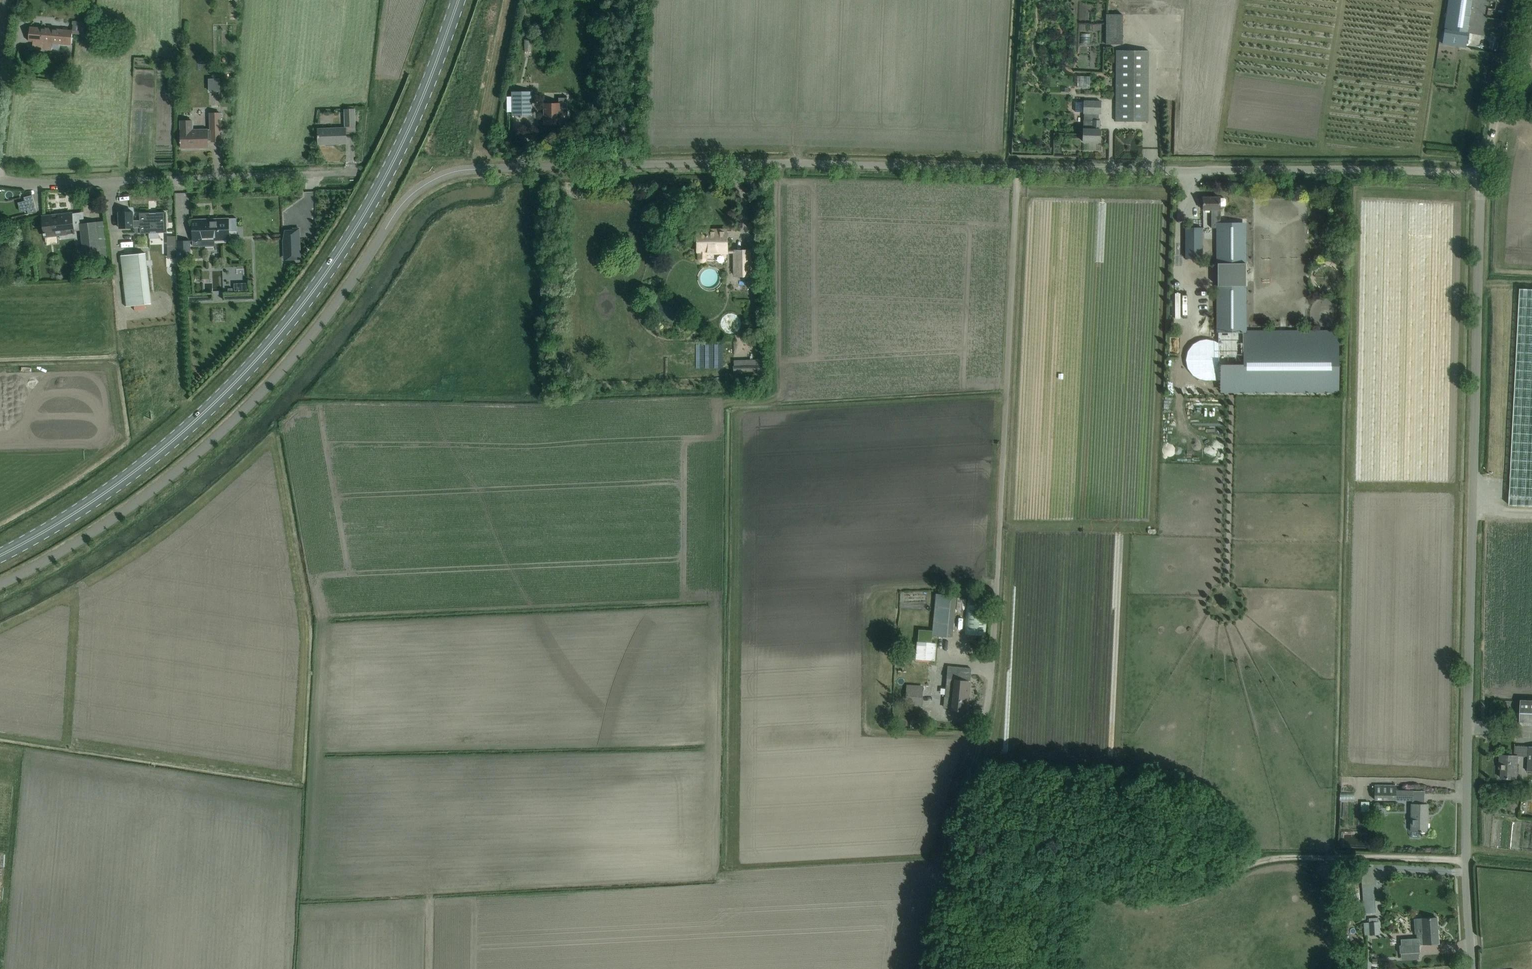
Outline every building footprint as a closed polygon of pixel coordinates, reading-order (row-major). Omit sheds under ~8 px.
[(1442,44),(1466,48),(1468,33),(1467,33),(1472,0),(1448,0),(1442,42),(1442,44)] [(1122,44),(1122,15),(1106,15),(1106,44),(1122,44)] [(96,32),(96,23),(73,21),(72,30),(96,32)] [(72,30),(30,27),(28,41),(33,41),(32,48),(52,50),(52,43),(71,45),(72,30)] [(1148,121),(1148,91),(1148,51),(1115,51),(1116,121),(1148,121)] [(1086,54),(1085,63),(1105,64),(1105,55),(1086,54)] [(1084,72),(1084,82),(1094,82),(1094,72),(1084,72)] [(210,83),(210,93),(221,93),(221,82),(210,83)] [(512,92),(512,116),(532,115),(532,91),(512,92)] [(558,103),(544,103),(544,124),(560,124),(560,116),(567,116),(568,116),(567,97),(566,97),(567,98),(558,98),(558,103)] [(1083,120),(1083,132),(1083,142),(1100,142),(1100,129),(1100,121),(1098,121),(1098,114),(1100,114),(1100,101),(1084,101),(1083,113),(1084,113),(1084,120),(1083,120)] [(354,125),(354,109),(344,109),(345,125),(354,125)] [(209,130),(207,130),(208,141),(212,141),(220,141),(219,129),(221,129),(220,111),(209,112),(209,130)] [(207,130),(193,130),(193,121),(180,121),(181,141),(180,141),(180,143),(181,143),(181,148),(208,147),(208,141),(207,130)] [(345,143),(345,133),(345,128),(318,129),(318,135),(317,135),(318,137),(318,144),(345,143)] [(33,194),(25,196),(29,213),(38,210),(33,194)] [(1219,197),(1203,197),(1203,207),(1203,210),(1210,210),(1211,210),(1212,210),(1212,227),(1219,227),(1220,227),(1220,224),(1220,209),(1220,206),(1224,206),(1226,205),(1226,199),(1224,198),(1219,198),(1219,197)] [(119,212),(120,222),(120,228),(133,228),(133,227),(144,227),(143,220),(133,220),(132,212),(119,212)] [(74,233),(73,223),(72,213),(42,216),(45,237),(74,233)] [(181,215),(156,216),(157,226),(182,225),(181,215)] [(230,231),(231,231),(237,231),(236,218),(228,218),(228,221),(211,222),(211,219),(189,220),(192,220),(192,230),(192,242),(193,242),(193,247),(215,246),(215,241),(230,241),(230,231)] [(99,250),(97,232),(96,222),(80,224),(83,252),(99,250)] [(1220,227),(1219,227),(1219,332),(1244,332),(1244,224),(1220,224),(1220,227)] [(285,231),(283,241),(284,256),(300,255),(299,228),(293,229),(293,230),(285,231)] [(1202,228),(1185,228),(1185,258),(1202,258),(1202,239),(1202,228)] [(727,252),(726,241),(726,231),(697,231),(698,260),(698,261),(699,262),(701,263),(703,263),(704,262),(706,261),(707,259),(707,252),(727,252)] [(178,259),(190,258),(189,241),(177,241),(178,259)] [(750,276),(750,261),(750,251),(735,251),(735,276),(750,276)] [(121,256),(122,274),(117,275),(118,283),(123,283),(126,306),(151,304),(146,253),(121,256)] [(248,283),(234,283),(234,291),(248,291),(248,283)] [(1530,289),(1520,288),(1509,505),(1531,506),(1531,289),(1530,289)] [(1183,349),(1180,357),(1181,361),(1180,366),(1182,369),(1184,373),(1188,375),(1193,378),(1198,378),(1201,378),(1201,386),(1336,385),(1339,333),(1244,332),(1219,332),(1203,331),(1202,347),(1195,346),(1190,346),(1183,349)] [(755,364),(734,365),(734,376),(756,375),(755,364)] [(936,593),(932,634),(953,636),(957,595),(936,593)] [(987,635),(988,605),(966,604),(964,634),(987,635)] [(917,640),(916,645),(922,646),(921,659),(935,660),(936,642),(931,641),(932,629),(919,628),(918,640),(917,640)] [(971,669),(961,668),(947,666),(945,697),(953,698),(952,710),(968,711),(970,680),(971,669)] [(905,706),(922,707),(923,685),(906,684),(905,706)] [(1520,700),(1520,725),(1531,725),(1531,701),(1520,700)] [(1518,755),(1510,755),(1500,755),(1499,765),(1502,765),(1502,768),(1501,768),(1501,778),(1517,779),(1518,755)] [(1396,785),(1374,785),(1374,799),(1412,800),(1412,790),(1396,790),(1396,785)] [(1412,831),(1412,837),(1420,837),(1421,831),(1427,831),(1427,804),(1417,804),(1413,804),(1413,821),(1412,831)] [(1372,866),(1361,867),(1363,913),(1374,912),(1372,866)] [(1368,922),(1364,922),(1364,935),(1379,934),(1378,922),(1378,917),(1368,918),(1368,922)] [(1421,918),(1422,933),(1420,933),(1418,936),(1418,938),(1401,939),(1401,945),(1399,946),(1400,953),(1420,951),(1419,944),(1423,944),(1438,943),(1437,917),(1421,918)]
